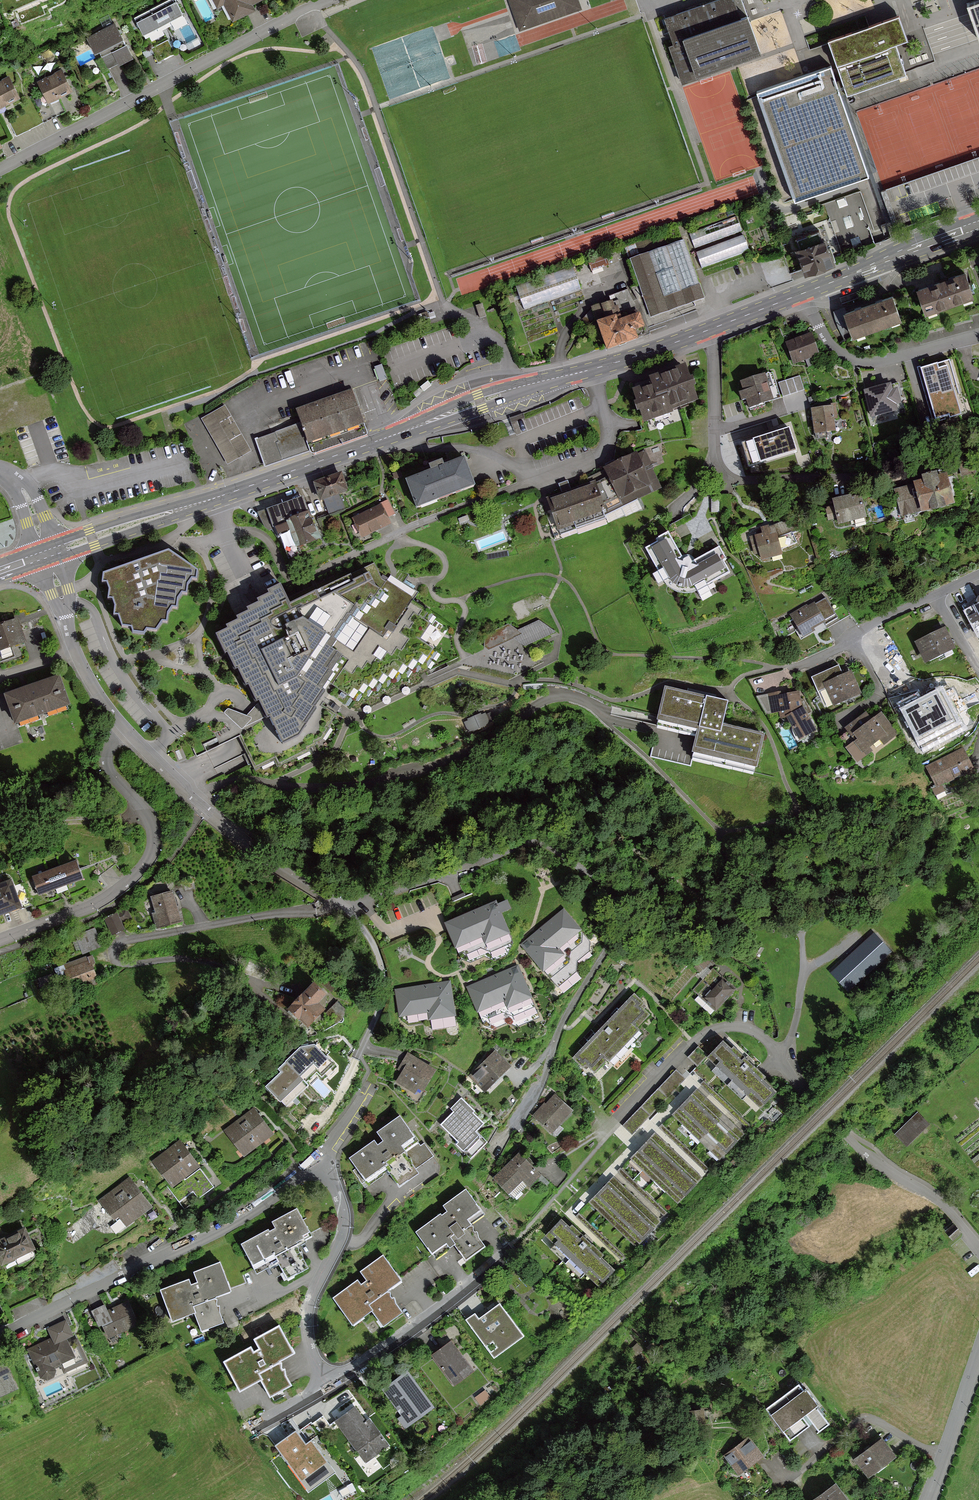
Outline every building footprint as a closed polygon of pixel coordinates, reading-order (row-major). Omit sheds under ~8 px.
[(176,0),(168,0),(135,17),(143,33),(183,13),(176,0)] [(217,6),(225,2),(233,19),(256,7),(252,1),(254,0),(213,0),(217,6)] [(519,31),(581,9),(577,0),(508,0),(519,31)] [(662,18),(671,44),(665,46),(679,84),(760,56),(746,14),(740,16),(734,0),(714,0),(662,18)] [(877,24),(886,22),(878,0),(869,0),(877,24)] [(967,4),(978,38),(978,0),(967,4)] [(877,24),(827,43),(846,96),(906,75),(895,46),(907,42),(899,18),(886,22),(877,24)] [(133,54),(116,23),(88,38),(95,51),(99,49),(108,67),(133,54)] [(831,65),(756,91),(795,200),(869,174),(831,65)] [(62,69),(38,81),(49,101),(72,89),(62,69)] [(0,80),(0,105),(20,95),(10,75),(0,80)] [(862,193),(826,204),(841,250),(874,239),(871,228),(862,231),(858,220),(869,216),(862,193)] [(741,232),(736,218),(689,235),(694,249),(741,232)] [(826,237),(795,248),(805,274),(835,264),(826,237)] [(747,252),(742,239),(695,256),(700,269),(747,252)] [(682,245),(664,252),(680,295),(698,288),(682,245)] [(664,252),(645,259),(661,302),(680,295),(664,252)] [(608,267),(606,258),(590,262),(592,271),(608,267)] [(645,259),(627,265),(636,288),(654,318),(702,301),(698,288),(680,295),(661,302),(645,259)] [(572,268),(515,287),(523,310),(579,290),(572,268)] [(962,278),(918,294),(926,318),(971,302),(962,278)] [(891,299),(845,314),(854,341),(900,326),(891,299)] [(597,322),(605,348),(638,337),(635,331),(645,328),(640,313),(621,319),(614,301),(601,305),(606,319),(597,322)] [(483,305),(475,307),(480,324),(488,322),(483,305)] [(809,337),(785,346),(792,368),(817,359),(809,337)] [(920,366),(917,367),(934,423),(961,415),(956,396),(960,395),(950,360),(921,369),(920,366)] [(653,384),(635,390),(646,422),(675,412),(674,408),(698,399),(687,365),(651,378),(653,384)] [(747,393),(752,406),(766,401),(765,398),(782,392),(773,369),(743,380),(745,387),(741,388),(743,395),(747,393)] [(802,377),(779,382),(783,397),(805,392),(802,377)] [(890,385),(866,391),(872,416),(896,410),(895,405),(898,404),(895,390),(891,391),(890,385)] [(296,409),(301,423),(307,442),(365,422),(354,389),(296,409)] [(249,449),(224,406),(202,419),(228,462),(249,449)] [(831,408),(813,410),(816,432),(834,430),(831,408)] [(512,419),(515,434),(526,432),(523,416),(512,419)] [(307,442),(310,449),(311,452),(369,432),(365,422),(307,442)] [(301,423),(256,439),(265,465),(310,449),(307,442),(301,423)] [(789,429),(744,444),(751,466),(796,451),(789,429)] [(652,475),(640,451),(588,476),(591,482),(595,480),(605,504),(633,490),(637,499),(662,487),(656,473),(652,475)] [(435,470),(408,480),(419,507),(478,484),(468,457),(447,465),(446,460),(433,465),(435,470)] [(343,472),(315,482),(322,500),(349,490),(343,472)] [(924,483),(896,490),(903,516),(954,503),(946,475),(937,477),(936,473),(922,477),(924,483)] [(549,496),(561,533),(609,516),(605,504),(595,480),(591,482),(572,488),(569,481),(561,483),(564,491),(549,496)] [(837,494),(842,519),(871,512),(865,487),(837,494)] [(304,496),(260,512),(265,527),(270,530),(276,527),(288,559),(303,553),(300,546),(320,539),(304,496)] [(383,504),(354,518),(364,539),(393,525),(383,504)] [(798,513),(778,520),(763,521),(764,528),(750,530),(756,547),(762,546),(763,556),(785,550),(785,542),(799,537),(796,527),(802,527),(798,513)] [(685,552),(671,530),(644,543),(656,568),(650,571),(658,582),(663,579),(670,586),(679,589),(690,589),(700,588),(732,569),(723,542),(695,555),(690,551),(685,552)] [(178,548),(102,564),(110,603),(117,601),(120,615),(126,614),(128,624),(140,622),(141,626),(151,629),(156,624),(166,627),(171,618),(178,618),(179,604),(187,604),(188,589),(196,589),(197,573),(206,573),(206,567),(178,548)] [(391,584),(383,579),(376,565),(290,604),(281,586),(269,592),(270,595),(258,600),(260,604),(248,609),(250,613),(238,618),(239,622),(228,627),(229,630),(217,636),(225,654),(228,653),(236,671),(239,670),(247,688),(250,686),(258,704),(259,704),(274,736),(277,735),(285,754),(319,739),(336,713),(342,703),(345,705),(350,697),(356,701),(361,693),(365,696),(370,688),(376,692),(381,684),(385,686),(391,678),(395,681),(400,673),(405,676),(410,669),(415,672),(420,663),(425,666),(436,650),(420,640),(431,624),(424,620),(429,611),(413,601),(418,593),(395,578),(391,584)] [(807,605),(789,615),(803,639),(838,619),(826,597),(808,607),(807,605)] [(966,611),(978,636),(978,604),(966,611)] [(0,625),(0,653),(26,643),(17,619),(0,625)] [(508,625),(487,635),(488,649),(518,637),(528,646),(556,632),(539,620),(518,631),(508,625)] [(949,627),(918,641),(928,661),(959,646),(949,627)] [(854,671),(826,682),(835,705),(863,694),(854,671)] [(755,693),(779,687),(775,675),(752,681),(755,693)] [(58,676),(3,695),(14,727),(69,707),(58,676)] [(666,687),(659,719),(699,728),(694,751),(759,765),(765,732),(725,724),(729,700),(666,687)] [(943,688),(902,709),(919,743),(960,722),(943,688)] [(787,693),(786,691),(756,696),(767,715),(779,713),(780,719),(787,718),(799,742),(817,731),(804,707),(800,691),(787,693)] [(870,710),(848,728),(858,737),(848,746),(862,761),(877,748),(876,744),(896,724),(884,711),(875,718),(870,710)] [(465,723),(469,732),(490,722),(486,713),(482,715),(481,714),(469,719),(470,720),(465,723)] [(966,747),(930,765),(942,789),(978,771),(966,747)] [(76,864),(32,880),(39,898),(83,881),(76,864)] [(0,884),(0,909),(3,916),(22,909),(12,880),(0,884)] [(180,921),(171,891),(152,897),(156,912),(153,913),(157,928),(180,921)] [(498,904),(446,925),(460,959),(490,947),(494,954),(515,946),(498,904)] [(564,910),(522,946),(553,982),(577,961),(582,966),(600,951),(564,910)] [(122,929),(115,913),(105,917),(111,933),(122,929)] [(98,930),(77,935),(82,953),(102,948),(98,930)] [(850,987),(887,952),(874,937),(868,942),(859,951),(851,959),(837,972),(850,987)] [(91,956),(55,971),(64,992),(100,977),(91,956)] [(712,964),(707,958),(693,971),(703,979),(691,991),(715,1011),(734,987),(712,970),(712,964)] [(520,967),(468,989),(485,1030),(510,1019),(514,1027),(541,1016),(520,967)] [(450,982),(396,990),(400,1021),(430,1017),(432,1027),(456,1023),(450,982)] [(311,987),(287,1012),(307,1030),(322,1014),(315,1008),(324,999),(311,987)] [(636,994),(572,1059),(598,1085),(651,1032),(642,1024),(651,1016),(639,1004),(643,1001),(636,994)] [(778,1093),(724,1042),(704,1063),(758,1113),(778,1093)] [(301,1048),(287,1062),(305,1082),(316,1071),(323,1080),(336,1068),(315,1046),(301,1048)] [(699,1049),(691,1057),(698,1064),(706,1056),(699,1049)] [(496,1053),(469,1079),(483,1094),(511,1068),(496,1053)] [(436,1072),(408,1055),(392,1082),(415,1095),(419,1089),(424,1092),(436,1072)] [(303,1083),(305,1082),(287,1062),(279,1070),(282,1074),(268,1087),(286,1105),(306,1086),(303,1083)] [(632,1133),(685,1081),(670,1066),(659,1077),(617,1118),(632,1133)] [(707,1098),(698,1089),(674,1115),(683,1124),(707,1098)] [(572,1112),(555,1094),(533,1116),(550,1133),(572,1112)] [(453,1112),(440,1125),(472,1158),(488,1144),(477,1133),(485,1125),(474,1114),(475,1112),(462,1098),(450,1109),(453,1112)] [(716,1107),(707,1098),(683,1124),(692,1133),(716,1107)] [(726,1115),(716,1107),(692,1133),(701,1141),(726,1115)] [(273,1134),(253,1109),(227,1130),(247,1155),(273,1134)] [(914,1114),(891,1135),(903,1147),(926,1126),(914,1114)] [(735,1124),(726,1115),(701,1141),(711,1150),(735,1124)] [(978,1166),(978,1119),(978,1118),(955,1137),(978,1166)] [(373,1143),(348,1161),(368,1189),(385,1177),(400,1196),(425,1178),(404,1150),(414,1140),(400,1119),(377,1135),(382,1144),(377,1147),(373,1143)] [(744,1132),(735,1124),(711,1150),(720,1158),(744,1132)] [(661,1147),(649,1136),(630,1157),(642,1168),(661,1147)] [(181,1138),(152,1162),(174,1188),(200,1167),(203,1165),(181,1138)] [(419,1167),(434,1156),(424,1141),(408,1152),(419,1167)] [(674,1159),(661,1147),(642,1168),(654,1180),(674,1159)] [(517,1152),(494,1178),(518,1200),(541,1174),(517,1152)] [(686,1170),(674,1159),(654,1180),(666,1191),(686,1170)] [(171,1190),(186,1209),(216,1186),(200,1167),(174,1188),(171,1190)] [(698,1181),(686,1170),(666,1191),(679,1202),(698,1181)] [(133,1175),(100,1199),(114,1218),(123,1212),(131,1222),(155,1205),(133,1175)] [(625,1185),(616,1176),(592,1202),(601,1210),(625,1185)] [(634,1193),(625,1185),(601,1210),(611,1219),(634,1193)] [(453,1245),(465,1262),(487,1246),(471,1224),(484,1214),(465,1188),(442,1205),(447,1211),(421,1229),(439,1255),(453,1245)] [(643,1202),(634,1193),(611,1219),(620,1227),(643,1202)] [(652,1210),(643,1202),(620,1227),(629,1235),(652,1210)] [(275,1225),(247,1243),(259,1265),(280,1256),(293,1273),(314,1263),(300,1241),(316,1231),(301,1205),(277,1218),(280,1225),(276,1228),(275,1225)] [(661,1219),(652,1210),(629,1235),(638,1244),(661,1219)] [(546,1235),(598,1284),(618,1263),(573,1220),(567,1226),(560,1219),(546,1235)] [(961,1233),(954,1224),(946,1231),(953,1240),(961,1233)] [(27,1227),(0,1239),(0,1256),(4,1264),(37,1248),(27,1227)] [(362,1275),(336,1294),(358,1323),(377,1308),(389,1325),(411,1308),(394,1287),(406,1274),(387,1250),(364,1267),(371,1277),(366,1281),(362,1275)] [(193,1277),(164,1289),(176,1319),(199,1311),(205,1326),(228,1316),(223,1295),(236,1287),(225,1259),(197,1270),(203,1280),(196,1282),(193,1277)] [(135,1326),(126,1306),(96,1320),(106,1340),(135,1326)] [(496,1306),(482,1317),(502,1343),(499,1347),(506,1357),(519,1347),(513,1339),(518,1336),(496,1306)] [(658,1311),(652,1317),(661,1327),(667,1321),(658,1311)] [(681,1313),(671,1322),(676,1327),(686,1318),(681,1313)] [(255,1342),(226,1358),(244,1390),(265,1378),(274,1395),(299,1381),(295,1375),(285,1357),(299,1349),(284,1323),(259,1337),(264,1346),(258,1349),(255,1342)] [(74,1356),(58,1325),(46,1326),(52,1336),(25,1348),(34,1376),(47,1381),(56,1377),(52,1368),(74,1356)] [(651,1334),(645,1327),(636,1335),(643,1342),(651,1334)] [(457,1336),(436,1352),(459,1383),(480,1368),(457,1336)] [(20,1389),(4,1356),(0,1357),(0,1399),(20,1389)] [(413,1369),(387,1388),(412,1424),(438,1405),(413,1369)] [(830,1422),(799,1380),(783,1392),(764,1406),(787,1437),(811,1419),(819,1430),(830,1422)] [(359,1402),(335,1418),(366,1464),(394,1444),(374,1417),(371,1419),(359,1402)] [(703,1412),(694,1412),(694,1428),(704,1427),(703,1412)] [(287,1438),(273,1449),(282,1467),(292,1462),(297,1472),(313,1492),(339,1471),(307,1431),(292,1444),(287,1438)] [(896,1453),(883,1435),(856,1455),(869,1473),(896,1453)] [(748,1438),(724,1456),(738,1474),(762,1457),(748,1438)] [(834,1484),(812,1499),(845,1499),(834,1484)]
